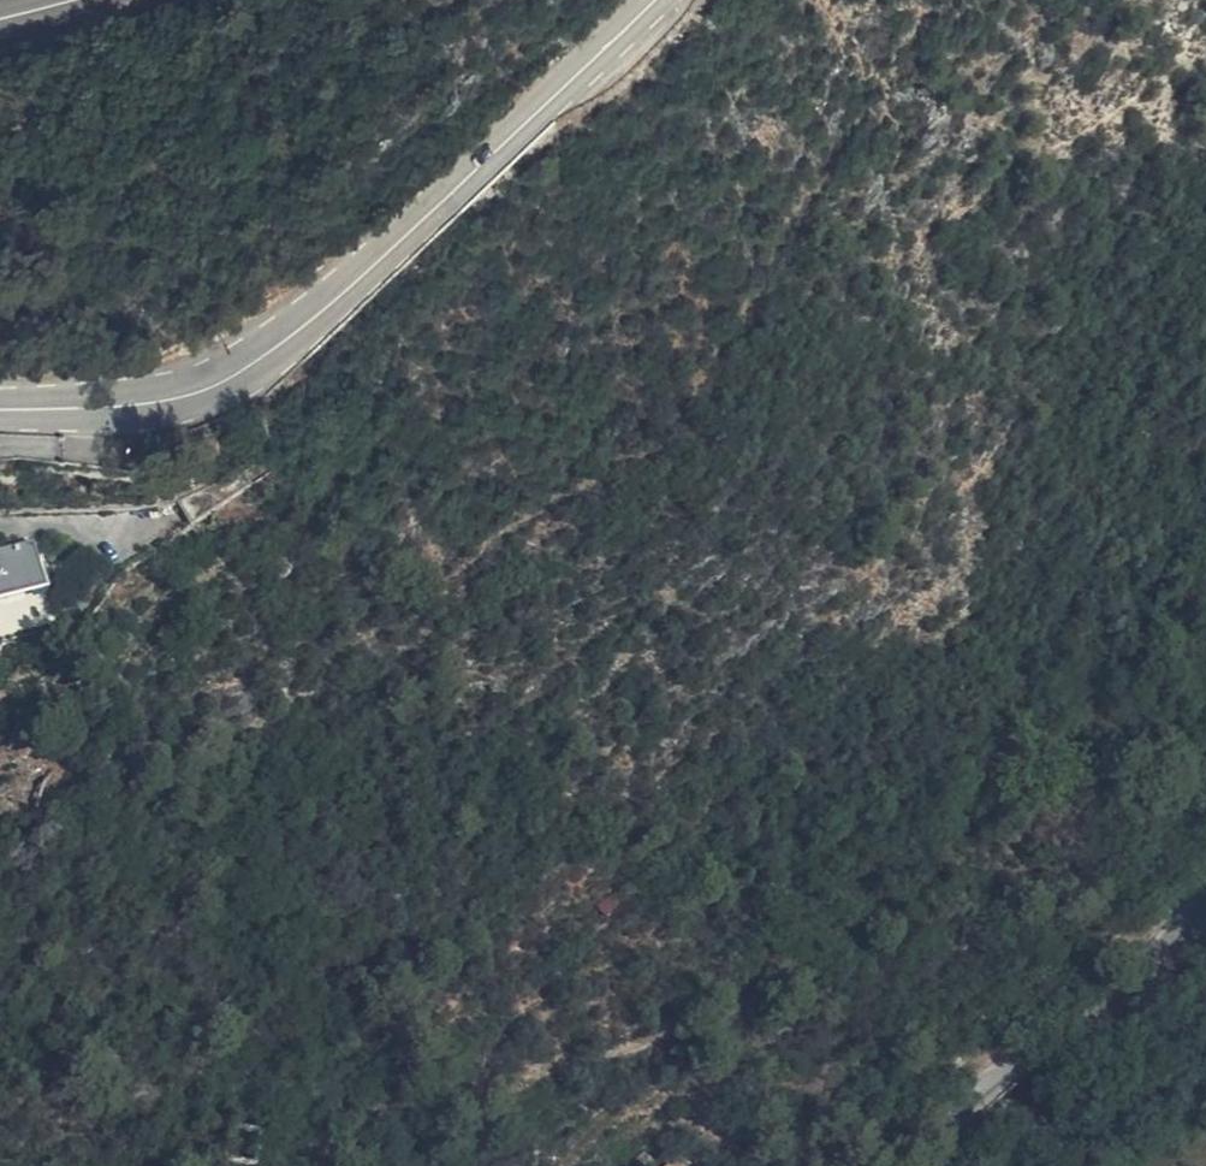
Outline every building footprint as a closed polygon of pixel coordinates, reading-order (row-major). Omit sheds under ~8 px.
[(198,522),(255,485),(250,473),(189,501),(198,522)] [(40,539),(0,546),(0,593),(49,581),(40,539)] [(664,1138),(625,1165),(684,1165),(664,1138)]
